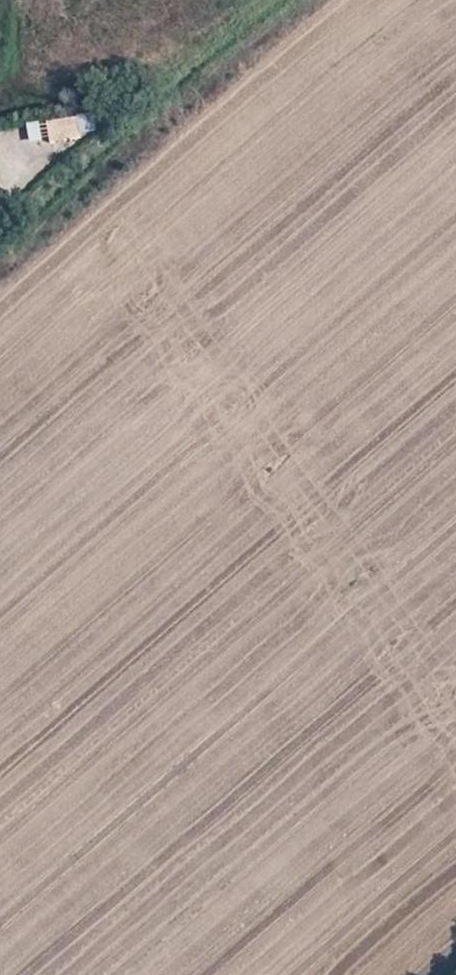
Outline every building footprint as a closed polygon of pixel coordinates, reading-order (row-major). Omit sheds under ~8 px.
[(46,121),(51,144),(98,133),(92,110),(46,121)] [(30,141),(44,139),(40,120),(26,122),(30,141)]
